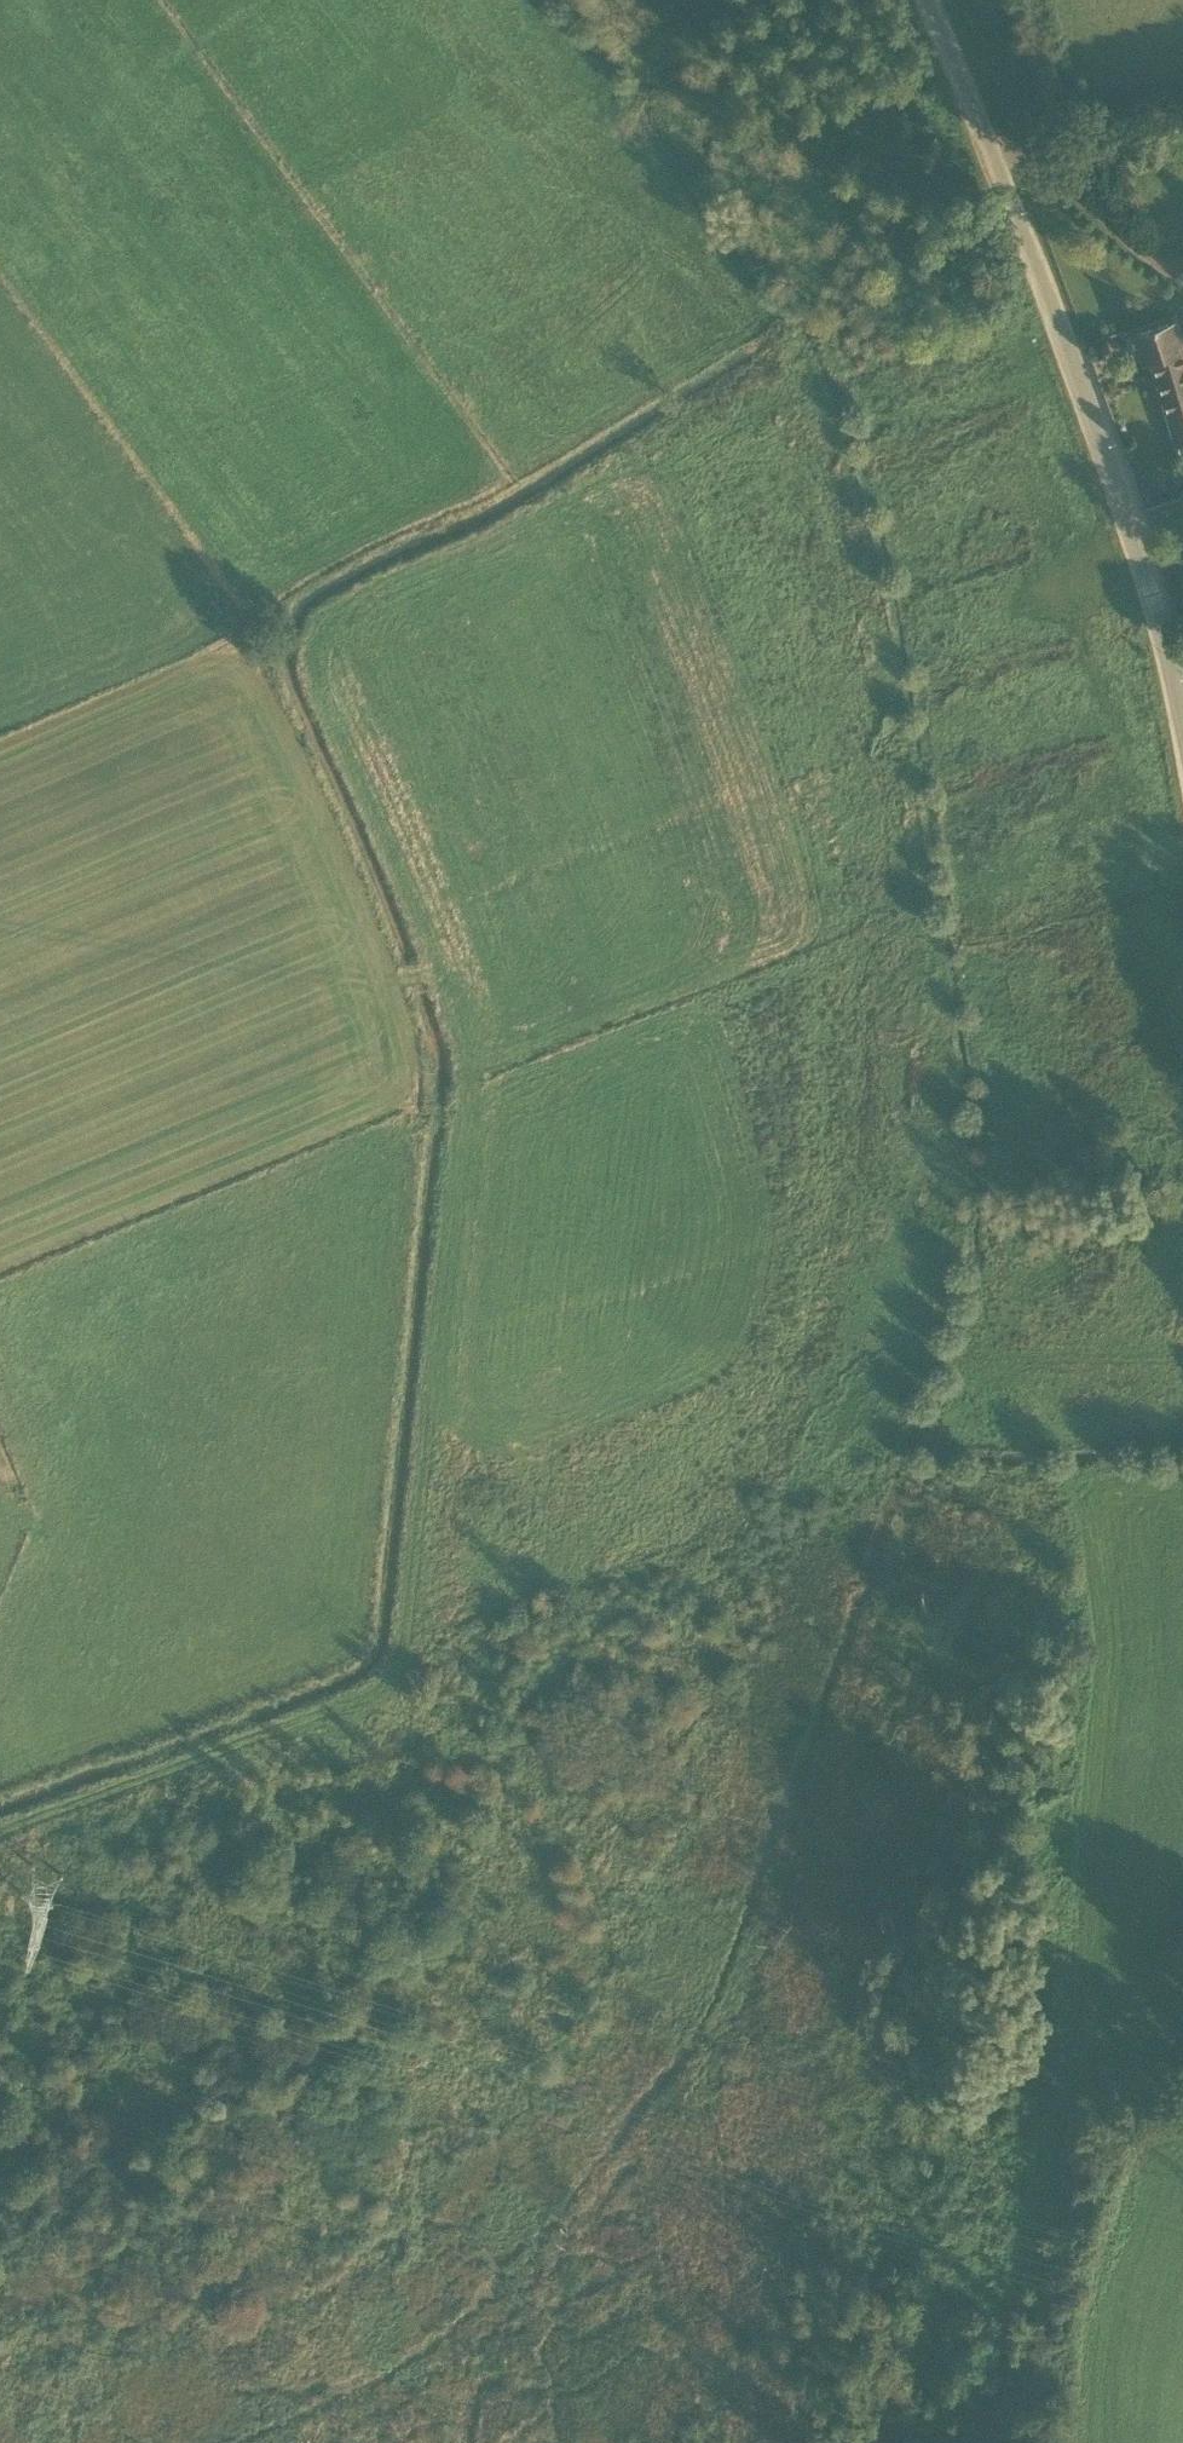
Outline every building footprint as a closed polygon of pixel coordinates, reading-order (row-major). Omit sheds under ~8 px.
[(1174,322),(1136,333),(1144,361),(1151,359),(1177,443),(1182,441),(1182,351),(1174,322)]
